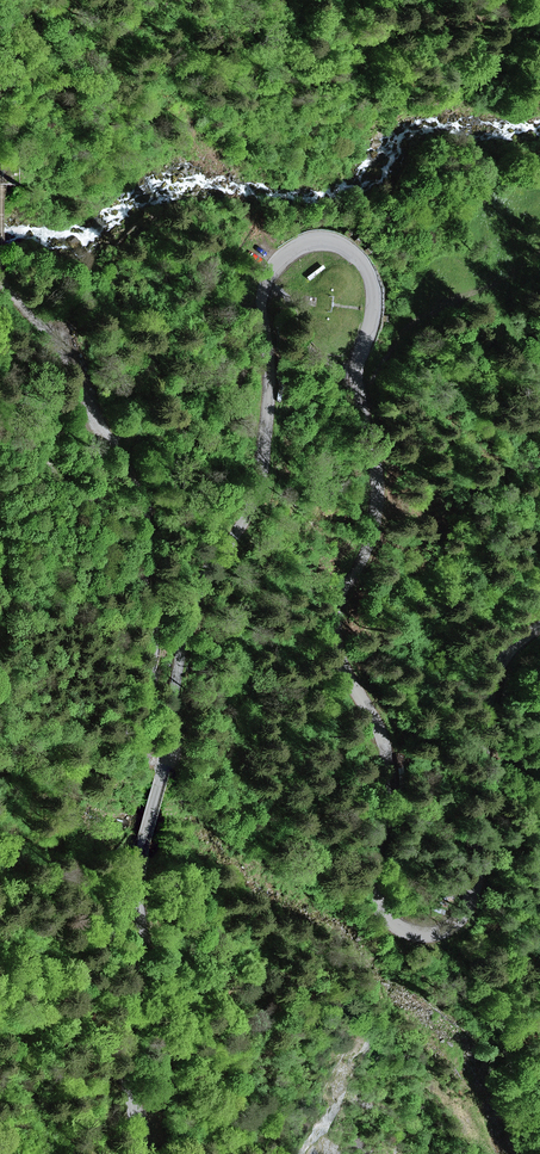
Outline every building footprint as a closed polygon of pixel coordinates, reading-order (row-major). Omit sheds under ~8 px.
[(114,180),(120,184),(129,169),(122,165),(114,180)]
